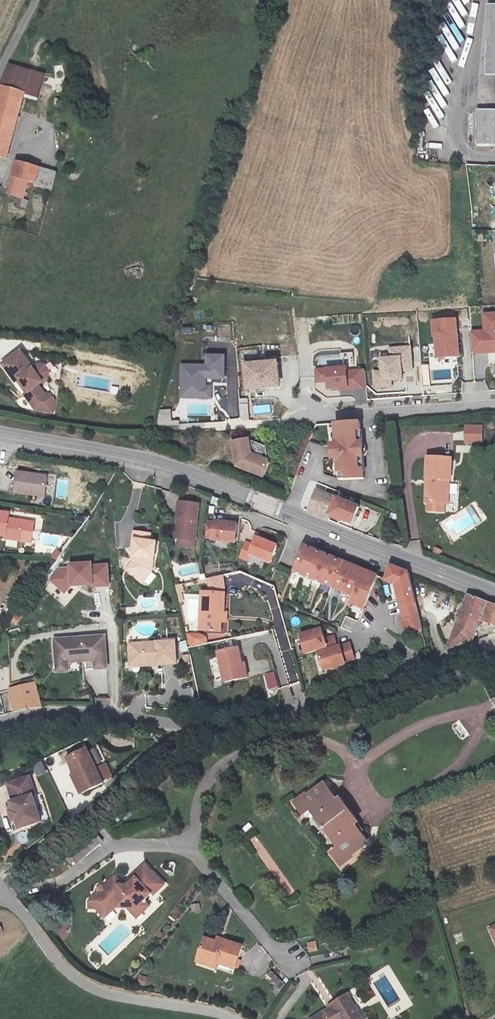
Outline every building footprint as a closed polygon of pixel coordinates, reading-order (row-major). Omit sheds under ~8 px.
[(494,76),(494,0),(493,0),(494,5),(487,6),(491,77),(494,76)] [(10,155),(28,91),(4,84),(0,100),(0,152),(10,155)] [(475,112),(478,148),(494,146),(494,111),(475,112)] [(38,182),(42,165),(19,158),(10,190),(26,194),(30,179),(38,182)] [(470,331),(472,354),(494,352),(494,312),(483,313),(484,330),(470,331)] [(457,320),(433,321),(436,358),(459,357),(457,320)] [(381,370),(373,371),(375,388),(392,387),(392,382),(403,381),(403,373),(413,372),(411,346),(389,348),(390,357),(380,358),(381,370)] [(20,348),(1,358),(11,377),(13,376),(15,375),(22,389),(20,390),(18,391),(27,407),(38,411),(42,400),(33,384),(38,381),(43,378),(45,372),(42,366),(36,364),(30,367),(20,348)] [(207,365),(181,364),(180,398),(211,399),(212,379),(225,380),(226,355),(207,354),(207,365)] [(278,362),(245,364),(247,390),(280,388),(278,362)] [(347,367),(315,369),(316,384),(327,383),(327,392),(366,390),(365,369),(348,370),(347,367)] [(15,375),(13,376),(20,390),(22,389),(15,375)] [(42,400),(38,411),(43,412),(47,400),(38,381),(33,384),(42,400)] [(488,390),(487,381),(476,382),(477,391),(488,390)] [(158,424),(172,424),(171,409),(158,410),(158,424)] [(361,422),(336,423),(337,444),(335,444),(335,447),(333,449),(333,452),(336,454),(336,457),(338,457),(338,478),(362,477),(362,470),(363,470),(362,429),(361,429),(361,422)] [(268,426),(226,428),(226,444),(268,444),(268,426)] [(482,444),(482,426),(465,426),(465,444),(482,444)] [(259,458),(268,444),(226,444),(226,428),(212,445),(223,458),(259,458)] [(426,512),(444,513),(444,505),(449,505),(451,459),(426,457),(423,505),(427,505),(426,512)] [(47,488),(51,467),(20,461),(17,484),(47,488)] [(307,513),(327,521),(330,514),(349,523),(356,507),(326,492),(317,488),(307,513)] [(198,541),(203,504),(180,502),(174,537),(198,541)] [(36,515),(12,511),(12,504),(0,503),(0,532),(33,536),(36,515)] [(209,522),(206,536),(216,538),(215,542),(236,546),(240,523),(219,519),(218,523),(209,522)] [(150,525),(133,526),(134,542),(136,542),(137,550),(139,550),(140,557),(134,564),(146,574),(158,561),(157,550),(158,550),(157,532),(150,533),(150,525)] [(273,567),(277,549),(257,545),(256,550),(245,547),(242,564),(252,566),(253,562),(273,567)] [(375,575),(301,545),(291,571),(353,596),(351,603),(364,607),(375,575)] [(70,562),(70,567),(62,567),(52,579),(65,594),(72,587),(93,586),(92,590),(112,587),(112,564),(96,564),(95,560),(70,562)] [(399,635),(419,630),(407,572),(386,563),(379,580),(392,585),(399,618),(395,619),(399,635)] [(211,607),(216,606),(213,589),(228,588),(228,571),(207,577),(202,578),(203,590),(186,592),(189,629),(213,627),(212,616),(211,607)] [(460,593),(440,649),(465,641),(473,621),(494,627),(494,607),(460,593)] [(220,607),(216,606),(211,607),(212,616),(220,615),(220,607)] [(320,623),(296,629),(301,648),(339,639),(337,630),(322,633),(320,623)] [(207,644),(206,632),(187,633),(188,646),(207,644)] [(107,635),(58,636),(58,659),(69,658),(69,655),(97,654),(97,657),(98,662),(108,662),(107,635)] [(175,638),(129,641),(130,659),(143,658),(143,662),(152,662),(152,659),(158,659),(158,662),(176,660),(175,638)] [(324,668),(346,664),(343,655),(355,652),(353,641),(320,649),(324,668)] [(233,663),(237,662),(234,646),(211,650),(218,683),(236,679),(233,663)] [(343,655),(346,664),(357,661),(355,652),(343,655)] [(69,658),(58,659),(59,668),(70,667),(69,658)] [(242,662),(237,662),(233,663),(236,679),(245,677),(242,662)] [(275,670),(265,673),(269,688),(279,686),(275,670)] [(47,703),(40,676),(14,684),(19,706),(27,703),(47,703)] [(106,784),(90,749),(69,759),(72,765),(69,766),(83,794),(106,784)] [(36,776),(46,772),(42,760),(32,764),(36,776)] [(13,802),(15,810),(18,820),(21,828),(44,821),(36,795),(38,794),(33,777),(9,784),(14,801),(13,802)] [(308,794),(298,801),(306,814),(313,810),(338,853),(331,857),(338,870),(349,864),(348,861),(366,850),(355,831),(358,829),(342,802),(339,804),(328,786),(310,797),(308,794)] [(113,877),(87,903),(87,911),(95,910),(102,918),(111,909),(113,911),(120,904),(128,904),(128,908),(138,908),(143,913),(150,905),(147,902),(143,898),(149,892),(153,895),(167,881),(149,864),(129,884),(120,884),(113,877)] [(149,892),(143,898),(147,902),(153,895),(149,892)] [(128,908),(138,918),(143,913),(138,908),(128,908)] [(111,909),(102,918),(105,920),(113,911),(111,909)] [(240,965),(243,940),(215,936),(214,942),(201,940),(198,965),(219,968),(220,962),(240,965)] [(281,991),(287,983),(270,970),(264,978),(281,991)] [(361,1013),(337,1011),(337,1016),(309,1013),(309,1018),(361,1018),(361,1013)]
